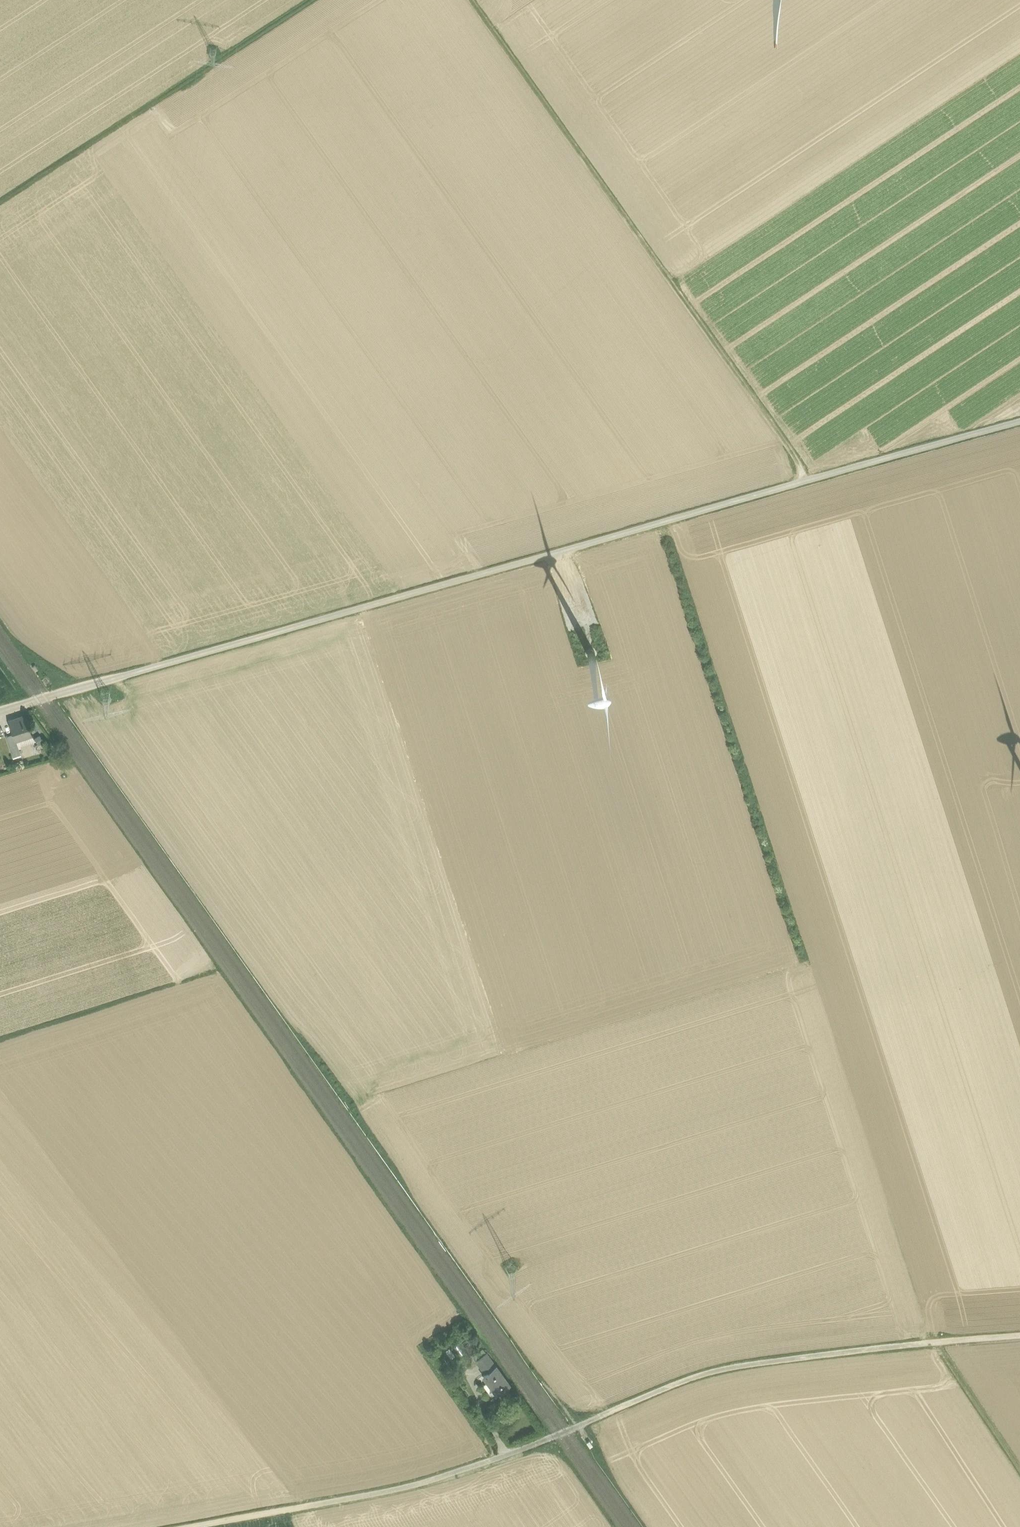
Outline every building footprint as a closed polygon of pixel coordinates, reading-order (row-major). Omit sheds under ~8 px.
[(26,714),(16,718),(17,721),(11,723),(14,733),(16,738),(32,733),(26,714)] [(14,733),(6,735),(12,754),(20,751),(16,738),(14,733)] [(40,734),(35,737),(39,743),(44,740),(40,734)] [(39,743),(35,745),(39,750),(47,745),(44,740),(39,743)] [(486,1374),(496,1366),(487,1353),(476,1361),(486,1374)] [(510,1384),(496,1366),(486,1374),(484,1375),(488,1381),(494,1389),(498,1393),(510,1384)] [(494,1389),(488,1381),(484,1384),(484,1386),(488,1391),(491,1392),(494,1389)]
